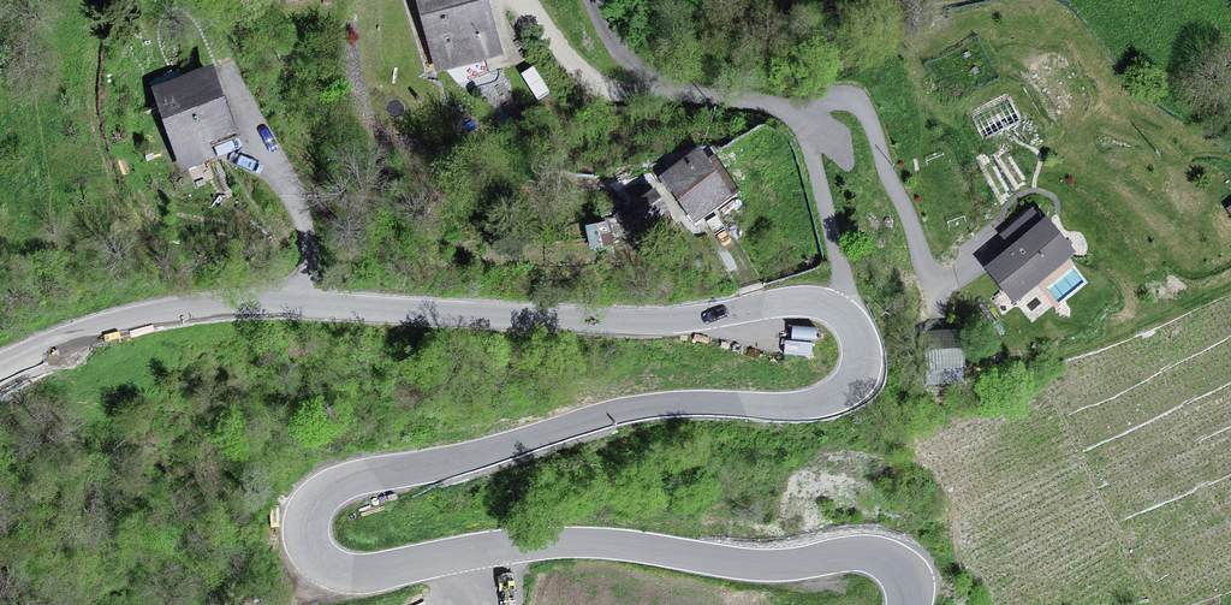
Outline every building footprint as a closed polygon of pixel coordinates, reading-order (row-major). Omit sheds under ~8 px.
[(439,69),(498,55),(485,0),(423,0),(439,69)] [(213,78),(161,93),(185,170),(214,161),(209,143),(231,136),(213,78)] [(700,151),(665,175),(695,220),(731,195),(700,151)] [(667,217),(655,196),(628,211),(619,215),(631,237),(667,217)] [(990,271),(1016,304),(1076,257),(1051,226),(1047,228),(1034,212),(1005,236),(1016,250),(990,271)]
